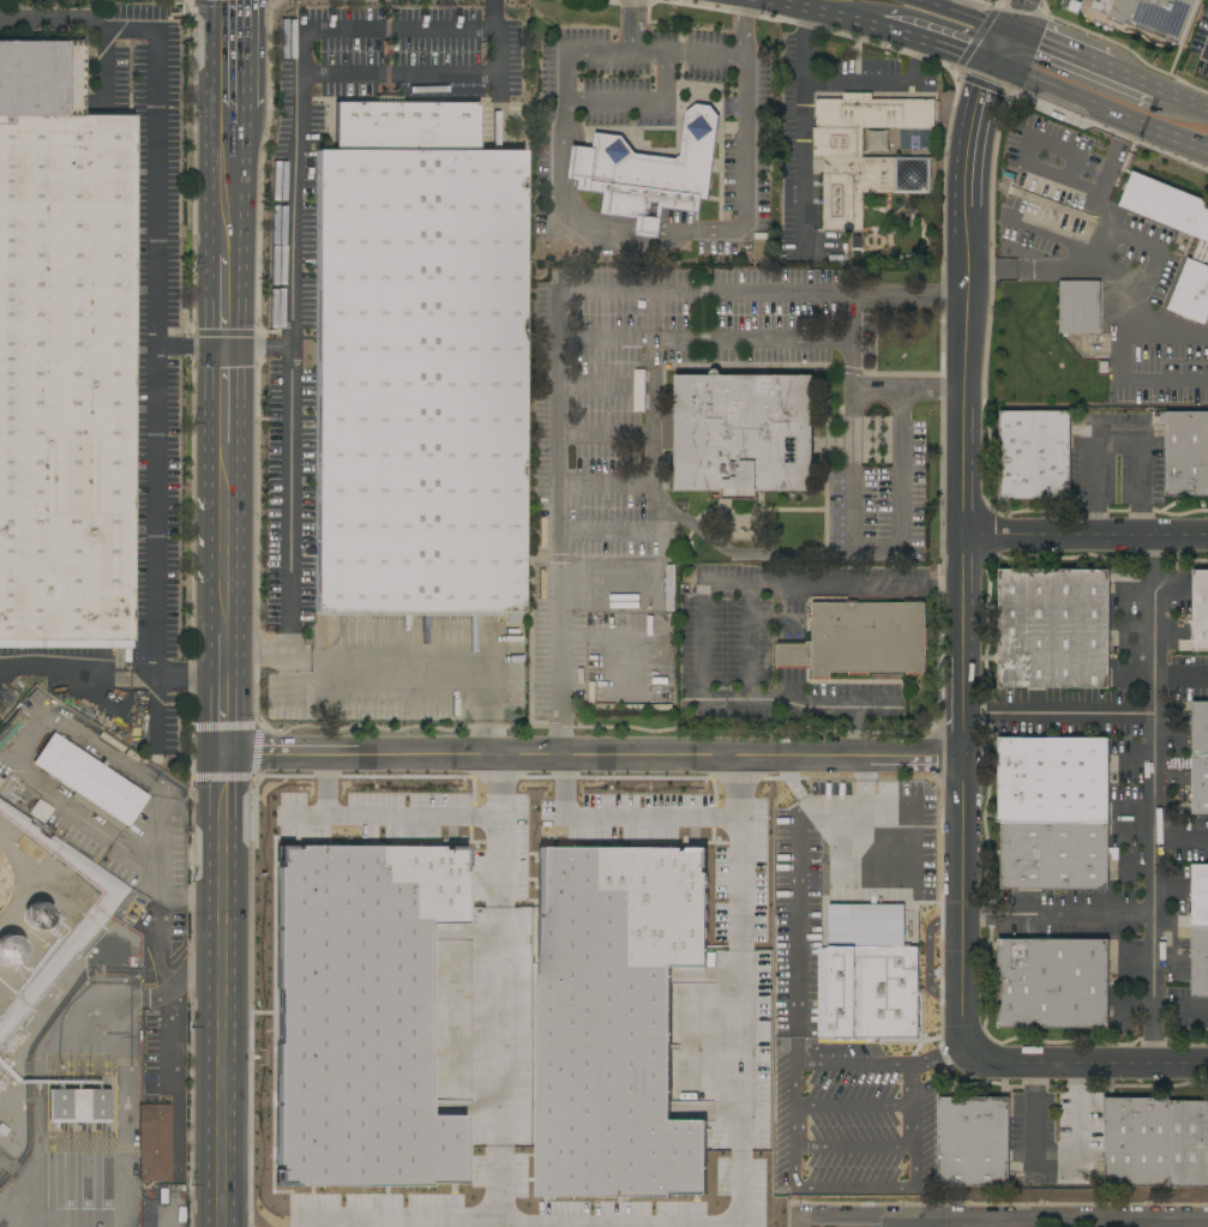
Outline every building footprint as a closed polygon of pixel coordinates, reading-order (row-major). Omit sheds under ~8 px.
[(1081,5),(1083,0),(1197,0),(1179,44),(1125,23),(1122,31),(1083,16),(1081,13),(1080,11),(1080,8),(1081,5)] [(131,648),(0,648),(0,41),(65,41),(65,43),(83,42),(84,115),(133,115),(131,648)] [(934,100),(934,128),(863,128),(863,157),(897,157),(897,193),(863,193),(863,229),(822,229),(822,204),(818,204),(818,199),(822,199),(822,186),(818,186),(818,181),(823,181),(823,157),(812,157),(812,127),(813,127),(813,121),(815,121),(815,98),(842,98),(842,94),(871,94),(871,100),(934,100)] [(521,624),(507,624),(507,613),(504,613),(504,615),(488,615),(482,615),(473,615),(464,615),(457,615),(449,615),(441,615),(433,615),(425,615),(417,615),(405,615),(398,615),(390,615),(383,615),(375,615),(367,615),(359,615),(350,615),(343,615),(335,615),(317,615),(317,612),(314,612),(315,150),(335,150),(335,102),(479,103),(479,149),(491,149),(491,148),(516,148),(516,151),(522,151),(521,624)] [(708,200),(701,199),(698,213),(662,209),(659,239),(635,236),(637,219),(601,215),(603,193),(577,190),(578,181),(567,180),(572,145),(593,148),(594,132),(621,136),(635,154),(675,158),(679,155),(685,113),(696,103),(710,106),(719,115),(708,200)] [(1132,170),(1207,201),(1207,316),(1204,325),(1166,308),(1188,258),(1192,259),(1201,239),(1118,205),(1132,170)] [(1009,194),(1012,186),(1098,216),(1095,224),(1009,194)] [(861,258),(849,258),(849,234),(861,235),(861,258)] [(1099,281),(1099,333),(1059,332),(1059,281),(1099,281)] [(644,411),(633,411),(633,369),(644,369),(644,411)] [(812,492),(757,492),(757,500),(722,499),(722,492),(675,492),(675,451),(662,451),(662,410),(674,410),(674,375),(710,375),(710,372),(713,369),(715,369),(717,371),(719,372),(719,375),(812,375),(812,492)] [(1070,500),(999,500),(999,411),(1070,411),(1070,500)] [(1166,411),(1207,411),(1207,495),(1166,495),(1166,422),(1160,422),(1160,414),(1166,414),(1166,411)] [(674,609),(672,609),(672,611),(669,611),(669,609),(666,609),(666,565),(675,565),(674,609)] [(1110,570),(1108,688),(998,687),(998,570),(1110,570)] [(1192,570),(1207,570),(1207,651),(1192,651),(1192,620),(1182,620),(1182,614),(1192,614),(1192,570)] [(1138,573),(1138,583),(1112,582),(1112,572),(1138,573)] [(925,603),(925,673),(922,673),(922,675),(906,675),(906,673),(869,673),(869,675),(847,675),(847,672),(830,672),(830,679),(811,679),(811,668),(775,668),(775,642),(811,642),(811,619),(809,619),(809,613),(811,613),(811,602),(925,603)] [(1192,702),(1207,702),(1207,754),(1191,754),(1192,702)] [(126,748),(122,753),(97,736),(101,732),(126,748)] [(148,796),(126,828),(47,774),(32,763),(52,733),(148,796)] [(998,823),(998,738),(1108,739),(1108,823),(1000,823),(998,823)] [(1191,754),(1207,754),(1207,814),(1191,814),(1191,754)] [(1108,823),(1108,848),(1117,848),(1117,860),(1111,860),(1111,853),(1107,853),(1107,889),(1000,889),(1000,823),(1108,823)] [(280,847),(463,848),(463,922),(428,922),(426,1117),(464,1117),(463,1184),(427,1183),(427,1186),(276,1185),(280,847)] [(539,849),(537,1199),(710,1199),(710,1117),(674,1117),(674,966),(705,967),(707,850),(539,849)] [(1191,865),(1207,865),(1207,927),(1191,927),(1191,865)] [(50,922),(49,924),(47,926),(46,927),(43,928),(41,930),(40,930),(37,930),(35,928),(32,928),(30,927),(29,926),(28,924),(26,921),(25,920),(25,918),(25,915),(25,913),(26,910),(28,908),(29,907),(31,906),(32,904),(35,903),(37,903),(40,903),(42,903),(44,904),(46,906),(48,907),(49,909),(50,912),(50,913),(52,915),(52,918),(50,920),(50,922)] [(903,904),(828,904),(827,945),(815,945),(815,1037),(916,1039),(916,946),(903,946),(903,904)] [(1191,927),(1207,927),(1207,998),(1191,998),(1191,927)] [(2,966),(0,964),(0,937),(2,936),(5,934),(7,934),(11,936),(13,937),(16,938),(18,939),(19,942),(20,944),(22,946),(23,949),(23,951),(22,955),(20,957),(19,960),(18,962),(16,963),(13,964),(11,966),(8,966),(6,967),(2,966)] [(1107,1028),(997,1028),(997,939),(1107,939),(1107,1028)] [(48,1123),(48,1089),(110,1089),(110,1123),(48,1123)] [(1008,1186),(937,1186),(938,1097),(1009,1097),(1008,1186)] [(1104,1186),(1104,1115),(1102,1115),(1102,1108),(1104,1108),(1104,1097),(1168,1097),(1168,1101),(1170,1186),(1104,1186)] [(1168,1101),(1207,1101),(1207,1187),(1170,1186),(1168,1101)] [(170,1181),(139,1181),(139,1105),(170,1105),(170,1181)]
